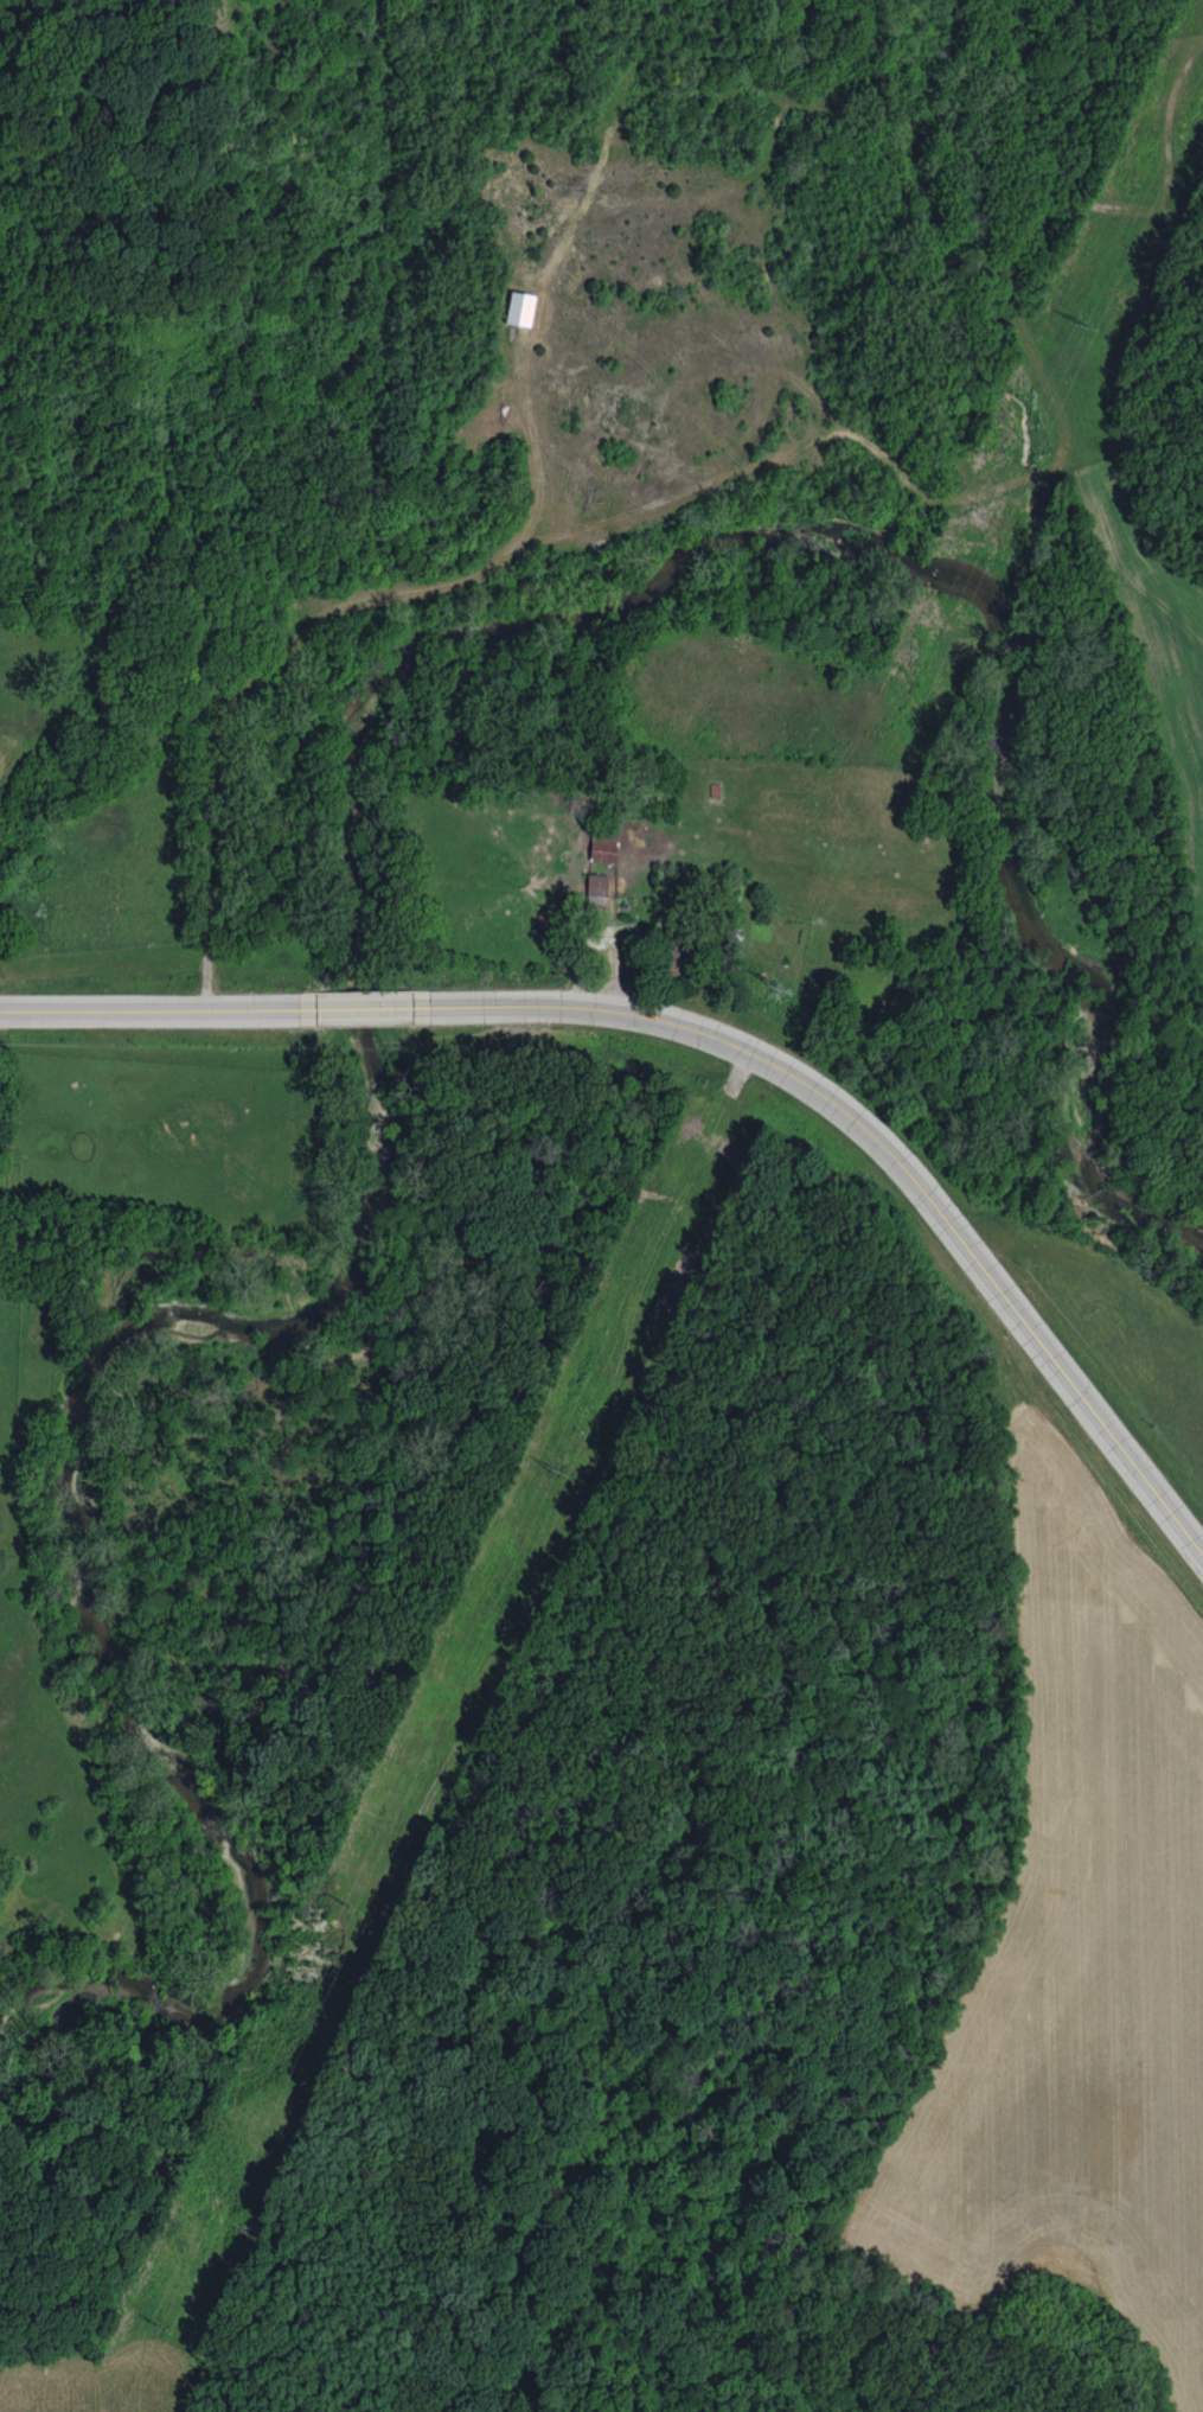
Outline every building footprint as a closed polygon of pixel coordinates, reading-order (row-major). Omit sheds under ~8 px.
[(531,326),(534,294),(510,291),(507,323),(531,326)] [(616,863),(618,838),(609,837),(610,832),(593,830),(590,860),(616,863)] [(607,904),(608,875),(588,874),(587,903),(607,904)]
